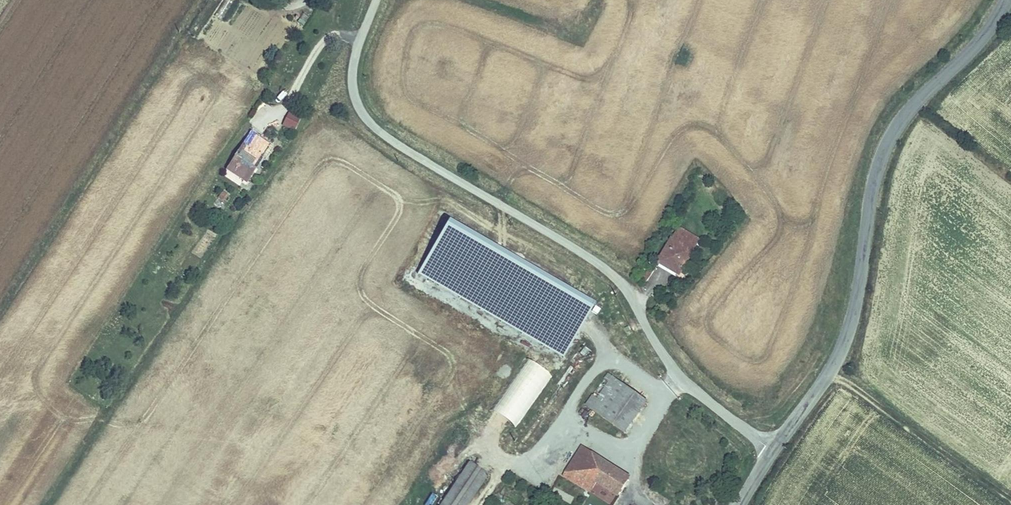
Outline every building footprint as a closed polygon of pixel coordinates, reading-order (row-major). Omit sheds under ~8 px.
[(288,111),(281,125),(294,131),(301,117),(288,111)] [(227,168),(248,182),(255,171),(253,169),(261,156),(265,156),(270,148),(250,134),(227,168)] [(680,271),(698,239),(678,227),(659,260),(680,271)] [(612,339),(622,348),(633,337),(623,327),(612,339)] [(531,346),(491,410),(518,427),(549,376),(554,379),(562,365),(554,360),(531,346)] [(624,432),(645,402),(611,377),(591,407),(624,432)] [(593,479),(605,463),(581,448),(564,477),(590,494),(597,482),(593,479)] [(487,475),(469,462),(440,504),(466,504),(487,475)] [(628,477),(605,463),(593,479),(597,482),(616,494),(628,477)] [(424,504),(433,504),(436,495),(428,493),(424,504)]
